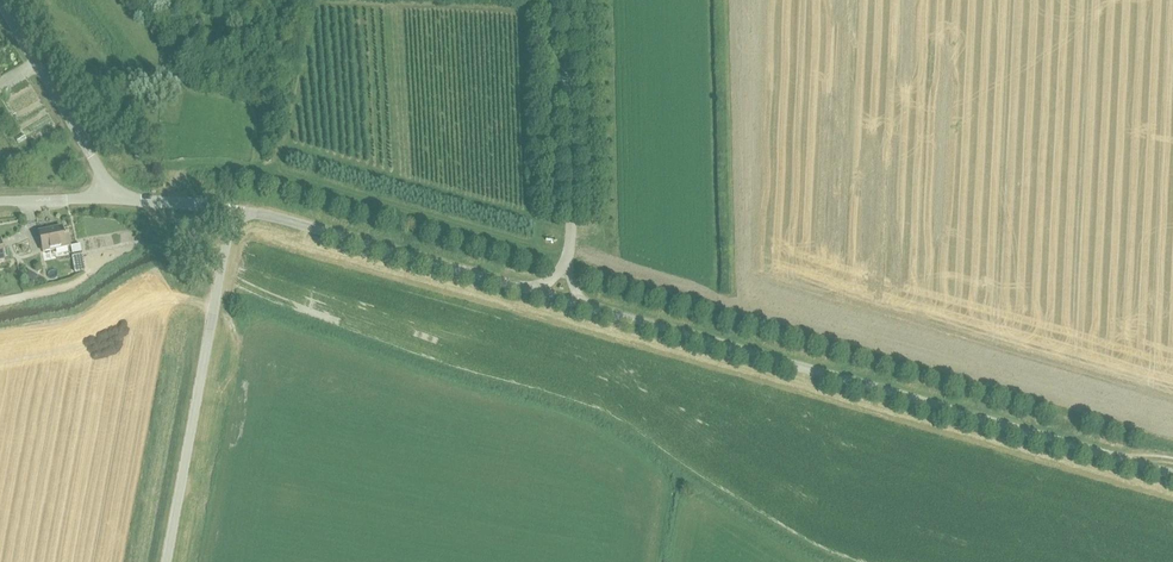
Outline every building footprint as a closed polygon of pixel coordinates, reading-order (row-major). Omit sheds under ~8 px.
[(27,79),(13,89),(20,98),(33,89),(27,79)] [(22,135),(15,139),(18,144),(26,140),(22,135)] [(38,232),(42,252),(70,247),(68,236),(63,237),(61,228),(38,232)] [(77,246),(70,247),(71,254),(81,252),(80,247),(77,246)] [(82,255),(72,257),(75,273),(85,272),(82,255)] [(26,277),(36,281),(39,275),(29,271),(26,277)]
